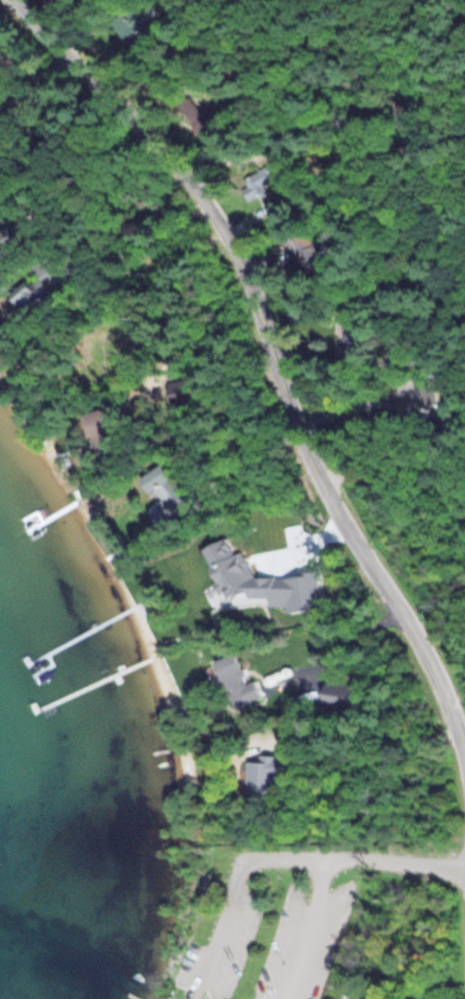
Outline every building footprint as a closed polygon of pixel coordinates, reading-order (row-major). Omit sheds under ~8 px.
[(54,9),(62,0),(44,0),(54,9)] [(126,41),(149,25),(135,5),(112,20),(126,41)] [(180,103),(201,135),(212,127),(192,96),(180,103)] [(243,177),(247,186),(243,188),(247,199),(276,187),(268,167),(243,177)] [(7,222),(0,227),(0,256),(20,244),(7,222)] [(31,265),(38,274),(10,294),(23,310),(68,278),(49,252),(31,265)] [(198,399),(195,378),(168,381),(170,402),(198,399)] [(411,420),(410,400),(383,401),(384,421),(411,420)] [(89,436),(110,428),(101,407),(80,416),(89,436)] [(147,492),(172,480),(164,464),(139,476),(147,492)] [(159,524),(173,514),(162,498),(148,508),(159,524)] [(254,577),(242,552),(236,552),(229,537),(225,537),(203,548),(203,552),(208,563),(208,564),(225,598),(233,598),(235,598),(286,597),(285,576),(254,577)] [(292,599),(315,599),(315,580),(292,580),(292,599)] [(246,683),(236,654),(213,661),(223,693),(228,691),(233,707),(265,696),(259,679),(246,683)] [(353,706),(354,683),(323,681),(321,705),(353,706)] [(258,760),(247,759),(244,798),(279,800),(282,755),(259,754),(258,760)]
